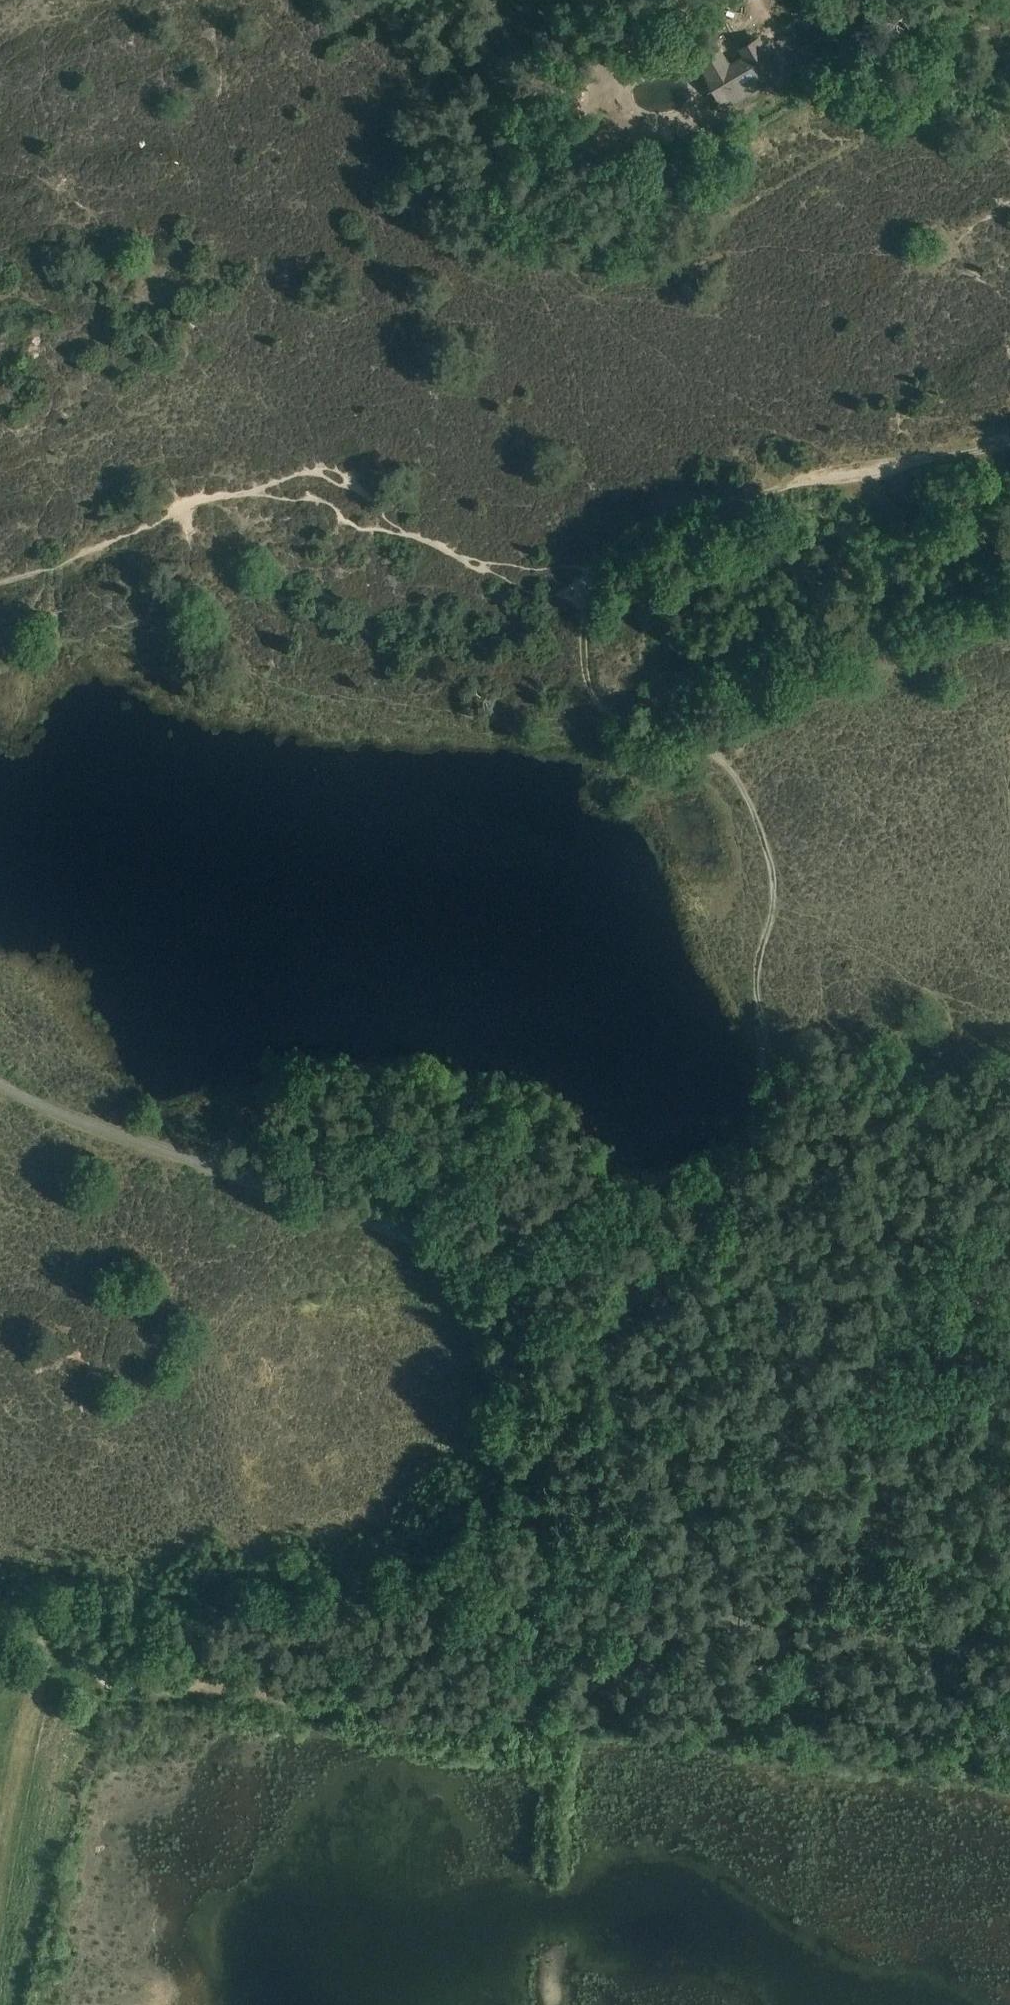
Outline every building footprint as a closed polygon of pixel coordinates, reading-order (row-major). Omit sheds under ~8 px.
[(758,84),(781,71),(760,35),(737,48),(741,55),(716,69),(729,92),(754,78),(758,84)]
